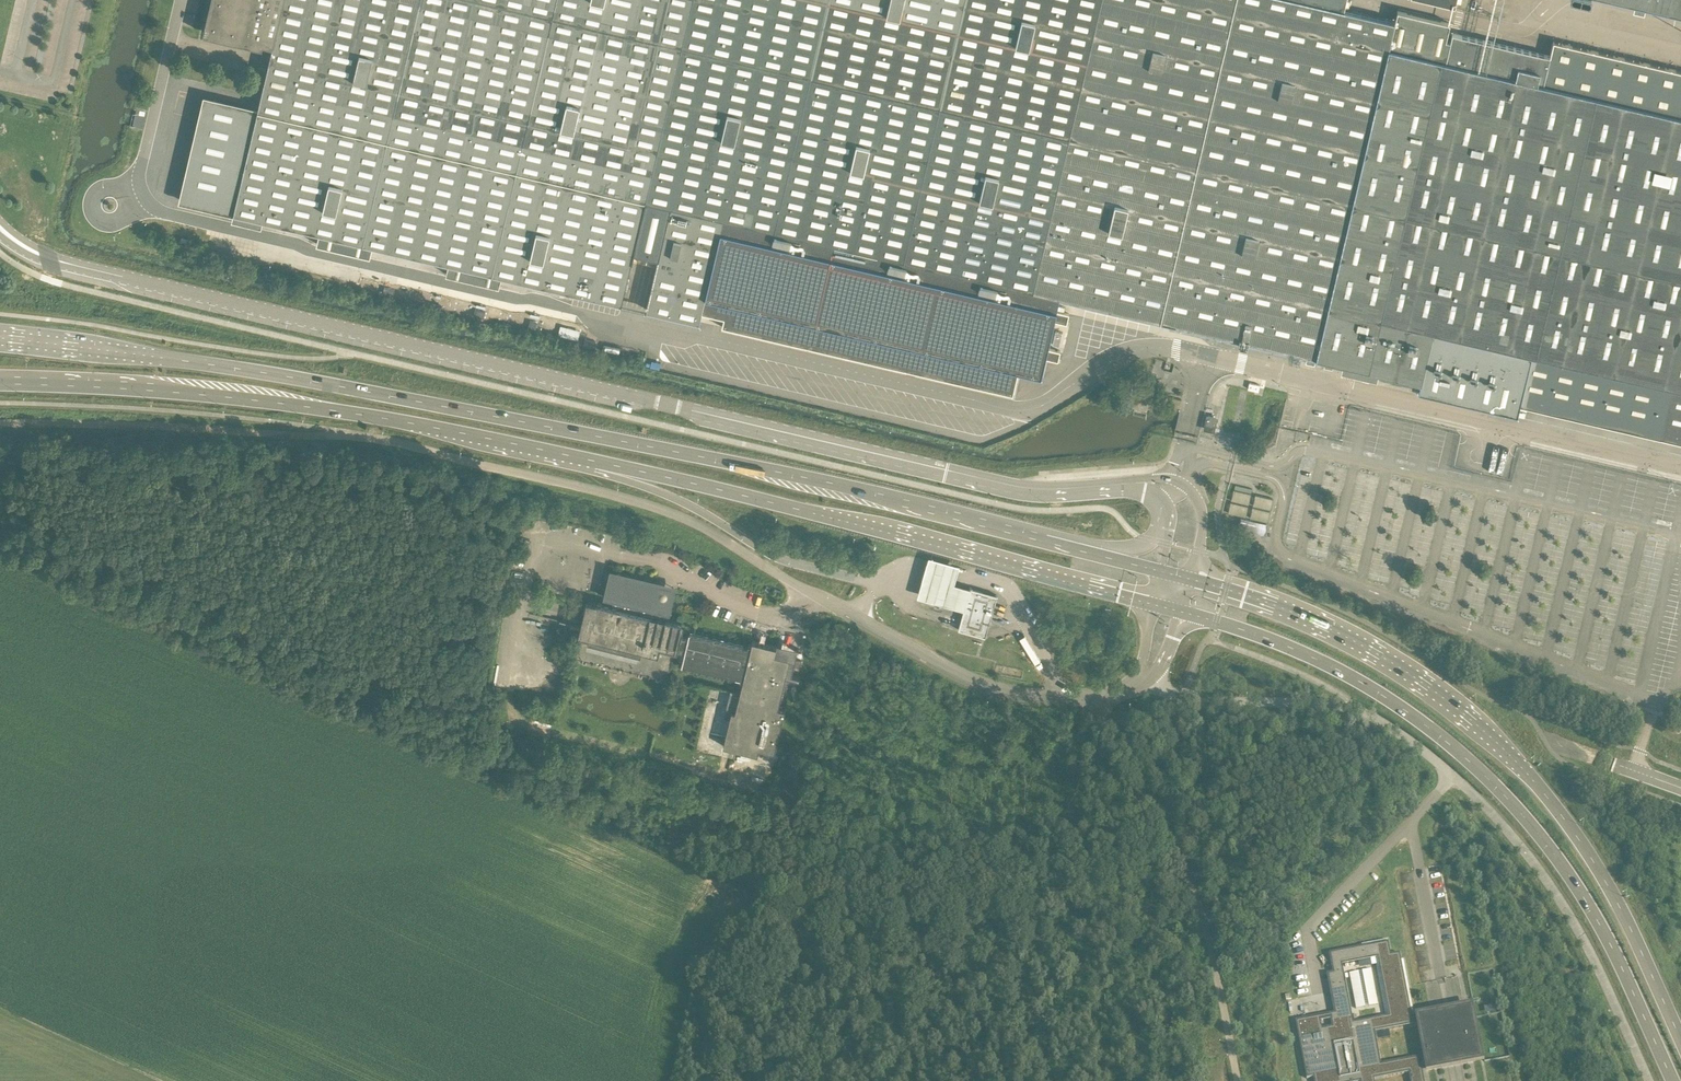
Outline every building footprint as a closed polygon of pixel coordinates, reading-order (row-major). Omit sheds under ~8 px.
[(370,256),(373,245),(449,263),(446,274),(500,286),(502,275),(624,303),(636,252),(660,259),(648,314),(701,328),(704,317),(724,321),(723,330),(1012,397),(1019,374),(1042,381),(1060,301),(1326,359),(1324,366),(1333,368),(1334,361),(1342,363),(1341,370),(1377,378),(1378,371),(1421,381),(1419,390),(1680,446),(1680,71),(1553,41),(1550,56),(1452,33),(1450,41),(1446,39),(1450,23),(1398,11),(1395,22),(1347,10),(1349,0),(212,0),(204,33),(263,47),(264,44),(273,46),(234,213),(319,233),(317,244),(370,256)] [(385,287),(383,293),(394,296),(395,289),(385,287)] [(476,309),(474,316),(485,318),(487,312),(476,309)] [(530,321),(528,327),(539,330),(541,323),(530,321)] [(579,338),(581,329),(562,326),(561,334),(579,338)] [(596,348),(597,342),(585,339),(584,346),(596,348)] [(1205,429),(1213,431),(1216,418),(1208,416),(1205,429)] [(587,600),(584,613),(586,614),(576,656),(575,657),(668,679),(672,662),(744,679),(751,646),(689,632),(688,637),(679,635),(682,622),(663,617),(667,603),(656,600),(658,589),(611,579),(607,597),(614,598),(612,605),(589,600),(589,601),(587,600)] [(985,637),(988,627),(997,595),(995,594),(995,595),(971,589),(972,588),(970,587),(970,589),(971,589),(963,618),(962,618),(958,630),(960,630),(960,629),(984,636),(984,637),(985,637)] [(744,679),(741,688),(740,692),(731,689),(724,717),(730,718),(723,746),(758,754),(759,748),(775,751),(785,709),(778,707),(790,657),(775,654),(777,646),(753,640),(751,646),(744,679)] [(1412,1018),(1400,953),(1391,955),(1388,942),(1329,954),(1332,967),(1377,959),(1388,1016),(1353,1023),(1343,971),(1327,974),(1334,1013),(1329,1014),(1332,1027),(1322,1029),(1320,1021),(1307,1023),(1306,1019),(1296,1021),(1307,1079),(1321,1076),(1322,1080),(1320,1080),(1374,1080),(1409,1073),(1410,1080),(1424,1080),(1421,1063),(1427,1062),(1428,1068),(1480,1059),(1470,1007),(1412,1018)]
